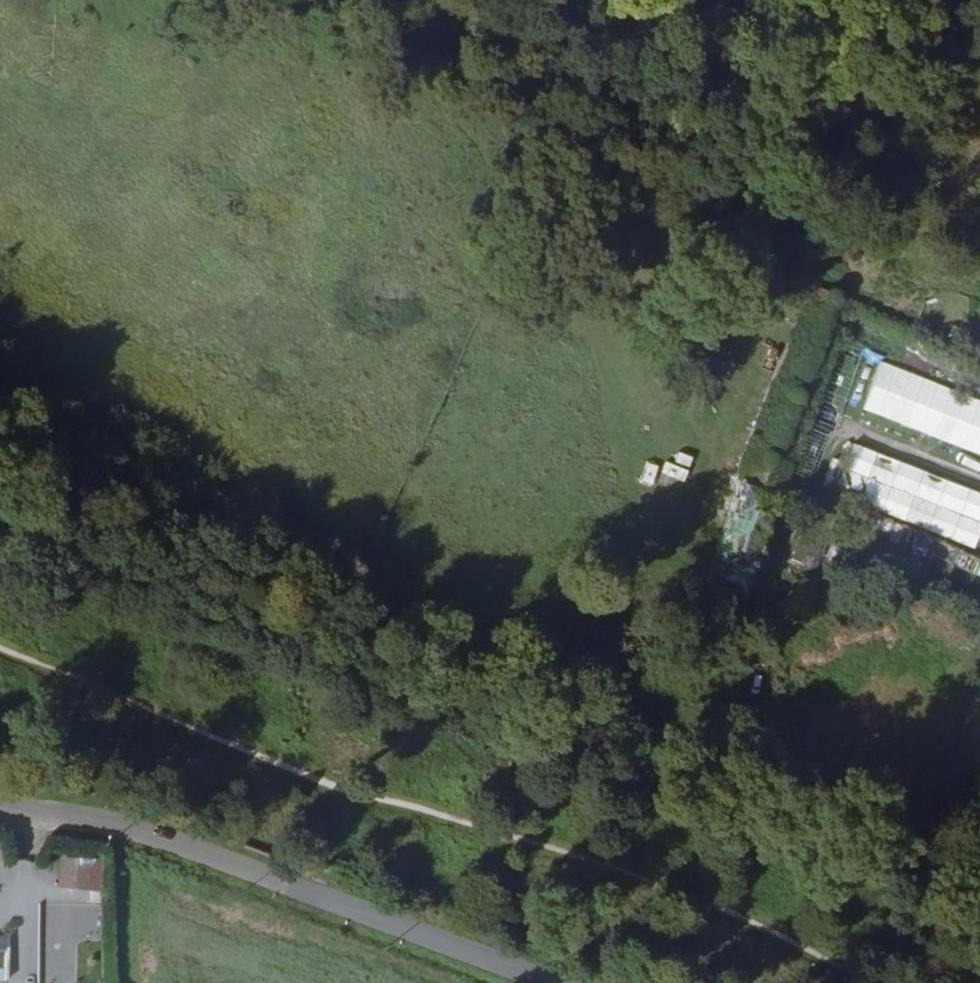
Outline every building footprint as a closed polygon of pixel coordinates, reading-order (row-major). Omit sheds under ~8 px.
[(850,300),(821,288),(752,467),(745,465),(740,478),(738,477),(711,558),(751,574),(779,491),(799,498),(804,485),(783,478),(850,300)] [(858,409),(969,448),(963,464),(979,470),(979,369),(973,366),(964,393),(875,362),(858,409)] [(824,493),(817,509),(840,518),(830,544),(979,607),(979,558),(824,493)] [(94,890),(95,859),(55,858),(54,889),(94,890)] [(42,982),(77,982),(77,940),(94,940),(94,903),(42,903),(42,982)]
